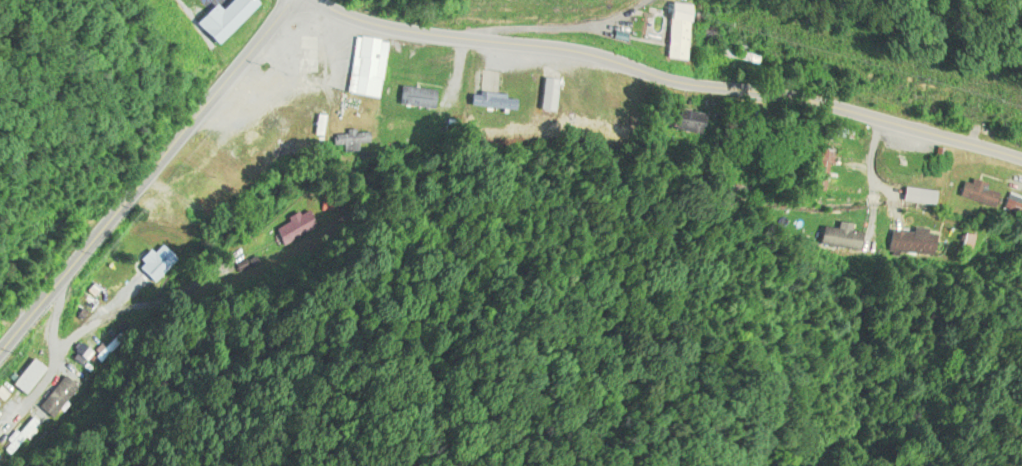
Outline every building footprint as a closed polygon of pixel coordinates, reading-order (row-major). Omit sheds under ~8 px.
[(245,0),(226,0),(214,12),(209,7),(189,26),(210,47),(251,6),(245,0)] [(684,64),(688,7),(665,5),(661,62),(684,64)] [(341,95),(375,101),(384,43),(350,38),(341,95)] [(555,82),(538,80),(534,112),(551,115),(555,82)] [(429,111),(432,92),(396,88),(393,106),(429,111)] [(502,110),(503,96),(473,95),(473,110),(502,110)] [(676,135),(704,133),(704,112),(675,114),(676,135)] [(331,134),(332,151),(369,149),(368,132),(331,134)] [(843,139),(830,134),(819,160),(832,165),(843,139)] [(859,191),(859,173),(829,173),(829,191),(859,191)] [(998,191),(963,179),(957,197),(992,208),(998,191)] [(900,204),(933,207),(935,192),(901,188),(900,204)] [(1007,194),(1001,209),(1017,215),(1021,203),(1021,199),(1007,194)] [(892,233),(892,253),(935,253),(935,233),(892,233)] [(976,236),(965,236),(965,253),(976,253),(976,236)] [(152,254),(147,250),(133,266),(156,287),(178,263),(159,246),(152,254)] [(44,372),(29,360),(8,385),(23,397),(44,372)] [(83,391),(61,376),(36,410),(57,425),(83,391)] [(20,458),(50,436),(38,419),(8,441),(20,458)]
